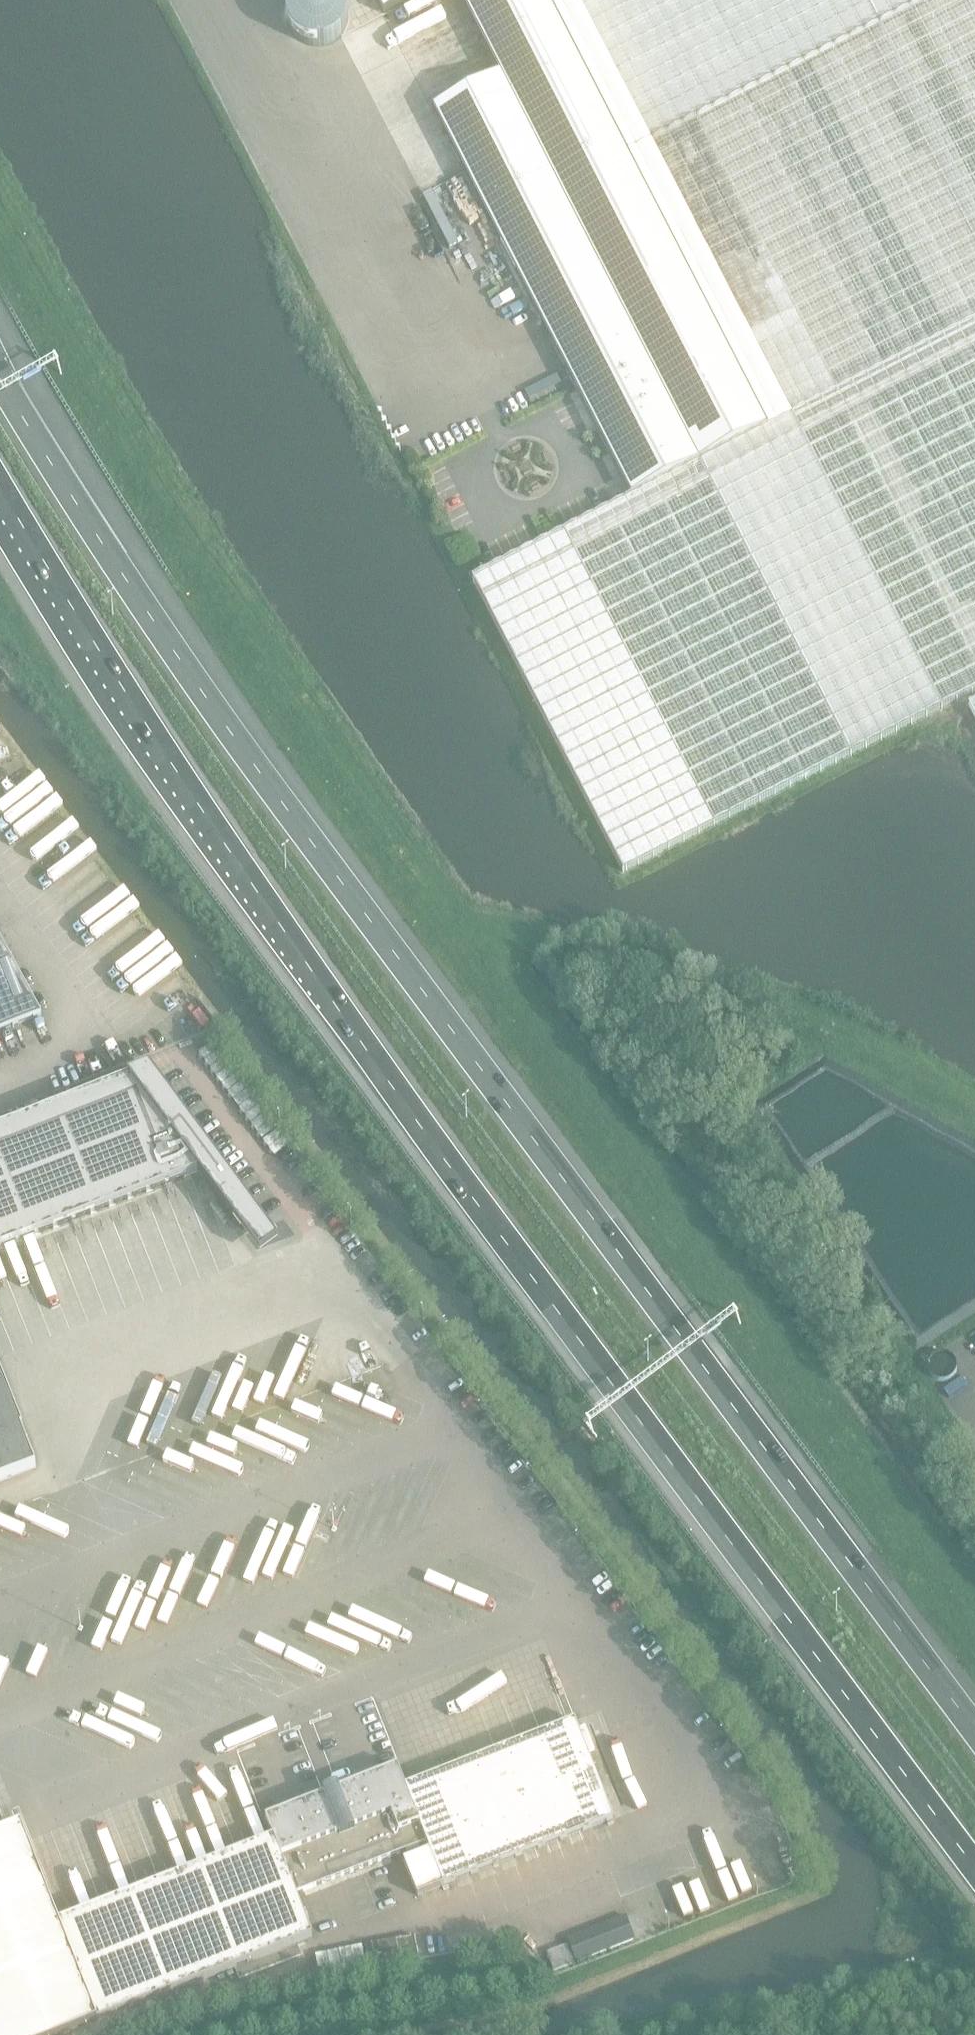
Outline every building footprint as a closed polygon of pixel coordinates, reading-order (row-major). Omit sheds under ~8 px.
[(290,1),(287,6),(286,11),(286,16),(286,22),(288,27),(290,31),(293,36),(296,40),(301,43),(305,45),(310,47),(316,47),(321,47),(326,46),(331,44),(336,41),(340,37),(343,33),(345,29),(347,24),(348,18),(348,13),(347,8),(345,3),(343,0),(290,0),(290,1)] [(385,15),(414,0),(376,0),(385,15)] [(499,74),(432,111),(632,494),(630,497),(472,579),(622,872),(974,691),(974,0),(461,0),(499,74)] [(25,1023),(42,1017),(0,940),(0,1033),(25,1023)] [(217,1040),(199,1054),(204,1062),(223,1048),(217,1040)] [(223,1048),(204,1062),(210,1070),(229,1056),(223,1048)] [(216,1078),(235,1064),(229,1056),(210,1070),(216,1078)] [(235,1064),(216,1078),(221,1085),(241,1071),(235,1064)] [(0,1129),(0,1250),(198,1173),(241,1231),(263,1222),(150,1070),(0,1129)] [(221,1085),(227,1093),(246,1079),(241,1071),(221,1085)] [(233,1101),(252,1087),(246,1079),(227,1093),(233,1101)] [(264,1103),(252,1087),(233,1101),(245,1117),(264,1103)] [(264,1103),(245,1117),(250,1125),(270,1111),(264,1103)] [(256,1133),(275,1118),(270,1111),(250,1125),(256,1133)] [(262,1140),(281,1126),(275,1118),(256,1133),(262,1140)] [(282,1128),(263,1142),(268,1150),(288,1135),(282,1128)] [(274,1157),(294,1143),(288,1135),(268,1150),(274,1157)] [(37,1468),(22,1430),(23,1429),(0,1370),(0,1482),(37,1468)] [(0,1834),(0,2034),(64,2034),(97,2022),(312,1938),(296,1895),(427,1844),(430,1852),(404,1862),(417,1897),(443,1887),(613,1820),(575,1721),(405,1788),(397,1768),(339,1790),(338,1787),(322,1794),(324,1797),(265,1819),(273,1839),(58,1923),(20,1826),(0,1834)] [(626,1917),(567,1940),(569,1945),(576,1964),(636,1941),(626,1917)] [(415,1936),(366,1946),(370,1969),(419,1959),(415,1936)] [(362,1947),(315,1956),(320,1980),(367,1970),(362,1947)]
